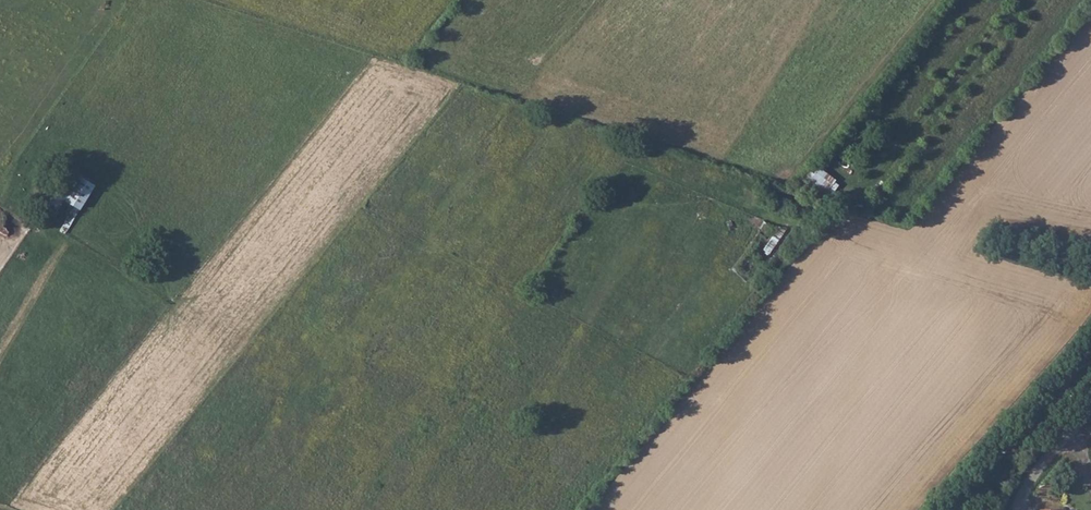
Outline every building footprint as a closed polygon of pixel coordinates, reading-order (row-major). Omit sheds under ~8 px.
[(822,198),(836,186),(819,164),(804,177),(822,198)] [(51,221),(61,202),(78,211),(93,184),(62,167),(36,213),(51,221)] [(1039,509),(1049,509),(1065,509),(1063,496),(1038,497),(1039,509)]
